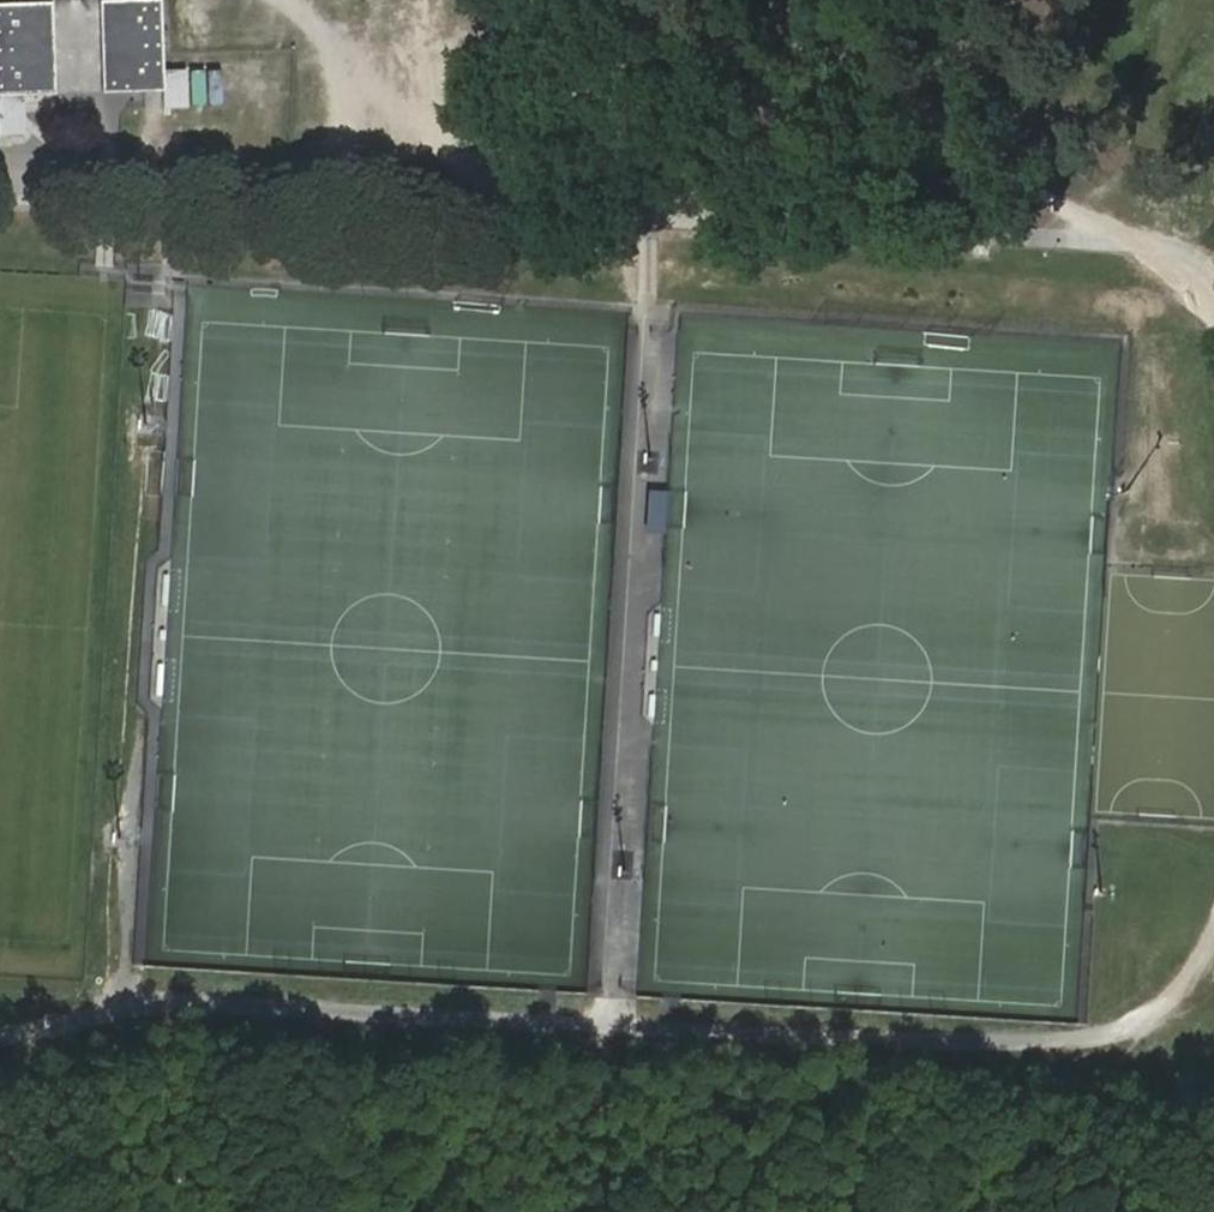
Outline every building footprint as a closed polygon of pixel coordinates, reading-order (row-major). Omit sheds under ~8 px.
[(159,0),(154,0),(98,2),(100,93),(161,91),(159,0)] [(50,3),(0,4),(0,97),(52,95),(50,3)]
